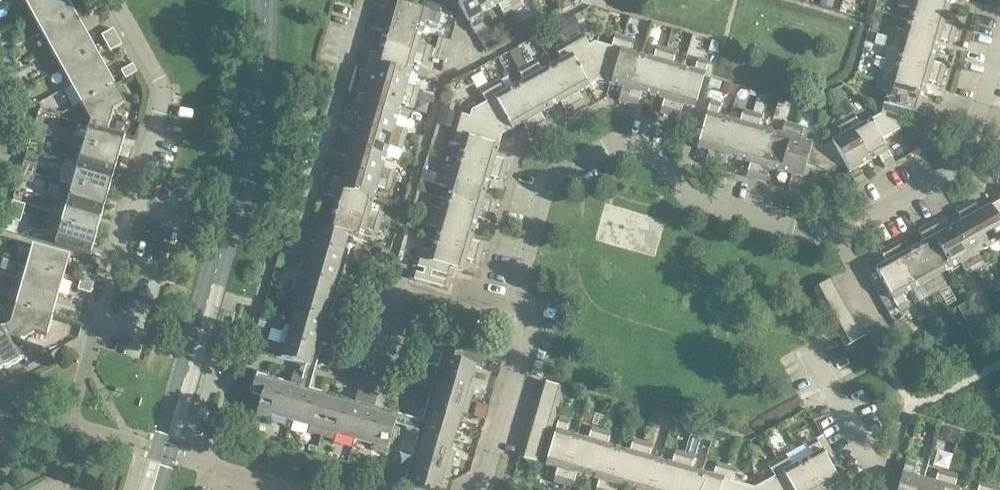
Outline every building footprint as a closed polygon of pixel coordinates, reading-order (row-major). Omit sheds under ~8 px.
[(31,15),(58,0),(23,0),(31,15)] [(68,0),(58,0),(31,15),(41,33),(76,14),(68,0)] [(481,0),(456,0),(458,2),(474,33),(484,28),(477,17),(487,11),(481,0)] [(487,11),(497,6),(505,17),(513,12),(506,0),(481,0),(487,11)] [(513,12),(522,8),(518,0),(506,0),(513,12)] [(561,0),(556,2),(561,11),(570,6),(568,2),(561,0)] [(821,6),(832,9),(835,0),(834,0),(822,0),(821,6)] [(913,0),(899,0),(898,6),(911,10),(907,21),(954,35),(957,25),(944,21),(947,10),(913,0)] [(947,10),(950,0),(913,0),(947,10)] [(103,9),(98,1),(86,8),(91,16),(103,9)] [(390,13),(378,9),(375,19),(421,33),(424,21),(437,25),(440,15),(394,1),(390,13)] [(579,13),(575,16),(583,30),(587,28),(579,13)] [(85,32),(76,14),(41,33),(51,51),(85,32)] [(574,17),(559,25),(567,40),(582,32),(574,17)] [(421,33),(375,19),(372,29),(385,33),(382,43),(428,57),(431,47),(418,44),(421,33)] [(526,19),(519,23),(524,31),(531,27),(526,19)] [(954,35),(907,21),(904,32),(891,28),(888,38),(935,52),(939,41),(951,45),(954,35)] [(118,37),(114,29),(102,36),(106,44),(118,37)] [(95,50),(85,32),(51,51),(61,69),(95,50)] [(583,35),(564,45),(588,87),(599,81),(610,85),(624,38),(615,35),(611,48),(595,43),(589,46),(583,35)] [(123,45),(118,37),(106,44),(111,52),(123,45)] [(634,41),(624,38),(610,85),(621,88),(618,101),(628,104),(641,56),(630,53),(634,41)] [(935,52),(888,38),(886,48),(898,51),(895,63),(942,77),(945,67),(932,63),(935,52)] [(712,41),(709,50),(716,52),(719,43),(712,41)] [(428,57),(382,43),(378,54),(366,51),(363,61),(409,74),(413,63),(425,67),(428,57)] [(588,87),(564,45),(555,50),(562,61),(552,67),(576,109),(584,105),(578,93),(588,87)] [(653,59),(641,56),(628,104),(638,107),(641,94),(653,97),(666,50),(656,47),(653,59)] [(105,68),(95,50),(61,69),(70,87),(105,68)] [(676,52),(666,50),(653,97),(664,100),(660,113),(670,116),(683,68),(672,65),(676,52)] [(694,72),(683,68),(670,116),(680,118),(683,106),(695,109),(708,62),(698,59),(694,72)] [(409,74),(363,61),(360,71),(373,74),(369,85),(416,99),(419,89),(406,85),(409,74)] [(535,61),(526,66),(550,108),(560,103),(567,114),(576,109),(552,67),(542,72),(535,61)] [(942,77),(895,63),(892,74),(879,70),(876,80),(923,93),(926,82),(940,86),(942,77)] [(137,72),(133,64),(121,71),(126,79),(137,72)] [(550,108),(526,66),(518,71),(524,83),(514,88),(538,130),(547,126),(540,114),(550,108)] [(115,86),(105,68),(70,87),(80,105),(115,86)] [(923,93),(876,80),(873,89),(886,93),(880,115),(899,130),(905,111),(930,119),(933,108),(920,104),(923,93)] [(497,82),(488,86),(513,130),(522,124),(529,135),(538,130),(514,88),(504,93),(497,82)] [(724,83),(721,93),(734,97),(737,86),(724,83)] [(416,99),(369,85),(366,96),(354,92),(351,102),(398,116),(401,105),(413,109),(416,99)] [(125,104),(115,86),(80,105),(90,123),(89,126),(108,131),(114,110),(125,104)] [(513,130),(488,86),(480,91),(486,103),(471,111),(470,117),(457,113),(451,133),(499,147),(502,135),(513,130)] [(26,88),(18,92),(21,99),(30,95),(26,88)] [(838,88),(830,92),(836,102),(844,98),(838,88)] [(721,104),(710,101),(701,131),(697,148),(709,152),(705,165),(714,167),(728,120),(717,117),(721,104)] [(398,116),(351,102),(348,112),(361,115),(357,127),(404,141),(407,131),(394,127),(398,116)] [(441,109),(437,123),(452,128),(456,113),(441,109)] [(739,123),(728,120),(714,167),(724,170),(728,157),(739,160),(752,113),(743,110),(739,123)] [(762,116),(752,113),(739,160),(750,163),(746,176),(756,179),(770,132),(758,129),(762,116)] [(853,114),(845,119),(868,163),(878,157),(885,168),(895,163),(882,140),(899,130),(880,115),(860,126),(853,114)] [(868,163),(845,119),(836,124),(842,135),(822,147),(825,171),(843,162),(855,185),(864,180),(858,168),(868,163)] [(781,135),(770,132),(756,179),(766,182),(770,169),(780,172),(794,125),(785,122),(781,135)] [(48,127),(35,123),(33,131),(46,135),(48,127)] [(804,127),(794,125),(780,172),(791,175),(788,188),(799,191),(806,166),(825,171),(822,147),(800,140),(804,127)] [(125,136),(108,131),(89,126),(83,146),(120,156),(125,136)] [(404,141),(357,127),(354,138),(341,134),(339,144),(386,158),(389,147),(402,150),(404,141)] [(46,135),(33,131),(30,140),(43,144),(46,135)] [(499,147),(451,133),(449,143),(462,147),(459,158),(506,171),(509,162),(496,158),(499,147)] [(411,134),(409,142),(421,145),(423,138),(411,134)] [(386,158),(339,144),(336,154),(349,157),(345,168),(392,182),(395,172),(382,169),(386,158)] [(120,156),(83,146),(77,166),(114,176),(120,156)] [(506,171),(459,158),(456,169),(443,165),(440,175),(487,189),(490,178),(503,181),(506,171)] [(37,166),(24,162),(21,171),(34,175),(37,166)] [(114,176),(77,166),(72,186),(108,196),(114,176)] [(392,182),(345,168),(342,180),(329,176),(326,186),(373,199),(376,189),(389,192),(392,182)] [(34,175),(21,171),(19,180),(32,184),(34,175)] [(487,189),(440,175),(437,185),(450,188),(446,199),(494,213),(497,203),(484,200),(487,189)] [(108,196),(72,186),(66,206),(102,216),(108,196)] [(373,199),(326,186),(324,195),(336,199),(333,210),(380,224),(383,214),(370,210),(373,199)] [(494,213),(446,199),(443,210),(430,207),(427,217),(475,230),(478,219),(491,223),(494,213)] [(25,205),(13,201),(10,211),(23,214),(25,205)] [(973,201),(965,206),(988,249),(999,243),(999,246),(999,227),(988,207),(979,212),(976,206),(973,201)] [(988,207),(999,227),(999,201),(988,207)] [(102,216),(66,206),(60,226),(97,236),(102,216)] [(988,249),(965,206),(956,211),(962,222),(952,228),(976,271),(985,267),(978,255),(988,249)] [(380,224),(333,210),(330,221),(317,217),(313,229),(353,240),(361,242),(364,230),(378,234),(380,224)] [(23,214),(10,211),(7,219),(20,223),(23,214)] [(475,230),(427,217),(425,226),(437,230),(434,241),(481,255),(484,245),(472,241),(475,230)] [(942,233),(935,222),(927,227),(950,270),(961,264),(967,276),(976,271),(952,228),(942,233)] [(97,236),(60,226),(55,246),(91,256),(97,236)] [(950,270),(927,227),(918,232),(924,243),(914,249),(938,292),(947,287),(940,276),(950,270)] [(353,240),(313,229),(310,240),(315,242),(303,281),(299,280),(291,305),(296,306),(285,346),(280,345),(276,357),(315,369),(322,347),(335,351),(341,331),(328,328),(341,282),(354,285),(359,266),(346,262),(353,240)] [(481,255),(434,241),(431,252),(418,249),(415,259),(454,270),(463,273),(466,261),(479,264),(481,255)] [(904,254),(898,243),(889,248),(912,291),(923,285),(929,297),(938,292),(914,249),(904,254)] [(70,257),(32,246),(27,266),(64,277),(70,257)] [(912,291),(889,248),(880,253),(886,264),(876,271),(900,313),(909,308),(902,296),(912,291)] [(279,257),(276,268),(285,270),(288,259),(279,257)] [(454,270),(415,259),(413,267),(424,270),(423,275),(412,272),(410,279),(448,290),(450,283),(431,277),(433,273),(451,278),(454,270)] [(64,277),(27,266),(21,285),(59,297),(64,277)] [(83,273),(80,282),(93,286),(96,277),(83,273)] [(841,290),(834,278),(814,289),(820,301),(841,290)] [(93,286),(80,282),(78,291),(91,294),(93,286)] [(59,297),(21,285),(15,305),(53,316),(59,297)] [(847,302),(841,290),(820,301),(827,313),(847,302)] [(853,314),(847,302),(827,313),(833,325),(853,314)] [(53,316),(15,305),(9,324),(6,326),(15,344),(35,333),(47,336),(53,316)] [(978,309),(973,312),(978,320),(987,314),(985,310),(978,309)] [(971,312),(962,317),(967,326),(976,321),(971,312)] [(860,325),(853,314),(833,325),(840,336),(860,325)] [(261,317),(258,326),(266,328),(268,319),(261,317)] [(866,337),(860,325),(840,336),(846,348),(866,337)] [(15,344),(6,326),(0,330),(0,360),(5,370),(24,359),(15,344)] [(943,329),(936,332),(940,340),(947,337),(943,329)] [(444,347),(441,357),(428,353),(425,363),(437,367),(431,389),(428,401),(425,412),(412,408),(406,428),(418,432),(416,442),(412,455),(409,466),(406,477),(393,473),(390,484),(412,489),(440,489),(443,477),(448,478),(455,453),(451,452),(462,413),(466,414),(474,388),(469,387),(475,366),(460,362),(463,352),(444,347)] [(290,384),(268,378),(269,374),(263,373),(262,376),(257,375),(251,394),(261,397),(255,416),(269,420),(270,416),(309,427),(308,432),(333,439),(334,435),(373,446),(372,451),(386,455),(397,416),(374,409),(378,396),(358,390),(354,403),(332,396),(320,393),(309,390),(313,377),(294,372),(290,384)] [(564,387),(541,381),(540,384),(537,394),(560,400),(564,387)] [(560,400),(537,394),(534,407),(556,413),(560,400)] [(478,405),(474,416),(485,419),(488,408),(478,405)] [(556,413),(534,407),(530,419),(553,426),(556,413)] [(553,426),(530,419),(526,432),(549,439),(553,426)] [(554,482),(563,484),(576,438),(565,434),(569,422),(559,419),(545,465),(557,469),(554,482)] [(587,441),(576,438),(563,484),(573,487),(577,474),(588,478),(601,431),(591,428),(587,441)] [(601,431),(588,478),(599,481),(596,489),(606,489),(618,450),(607,446),(610,434),(601,431)] [(549,439),(526,432),(523,445),(545,451),(549,439)] [(618,450),(606,489),(617,489),(618,486),(629,489),(642,443),(633,440),(629,453),(618,450)] [(802,462),(818,489),(830,489),(829,488),(839,482),(816,440),(806,445),(812,457),(802,462)] [(642,443),(629,489),(631,489),(652,489),(660,461),(648,458),(652,445),(642,443)] [(545,451),(523,445),(519,458),(542,464),(545,451)] [(660,461),(652,489),(674,489),(684,455),(675,452),(671,465),(660,461)] [(684,455),(674,489),(697,489),(702,473),(691,470),(694,458),(684,455)] [(777,461),(793,489),(818,489),(802,462),(792,467),(786,456),(777,461)] [(777,461),(768,465),(774,477),(754,488),(755,489),(793,489),(777,461)] [(906,461),(898,489),(920,489),(923,480),(912,477),(916,464),(906,461)] [(702,473),(697,489),(720,489),(726,466),(717,464),(713,476),(702,473)] [(726,466),(720,489),(755,489),(754,488),(733,482),(736,469),(726,466)] [(923,480),(920,489),(943,489),(948,473),(938,470),(934,483),(923,480)] [(948,473),(943,489),(958,489),(954,489),(957,476),(948,473)]
